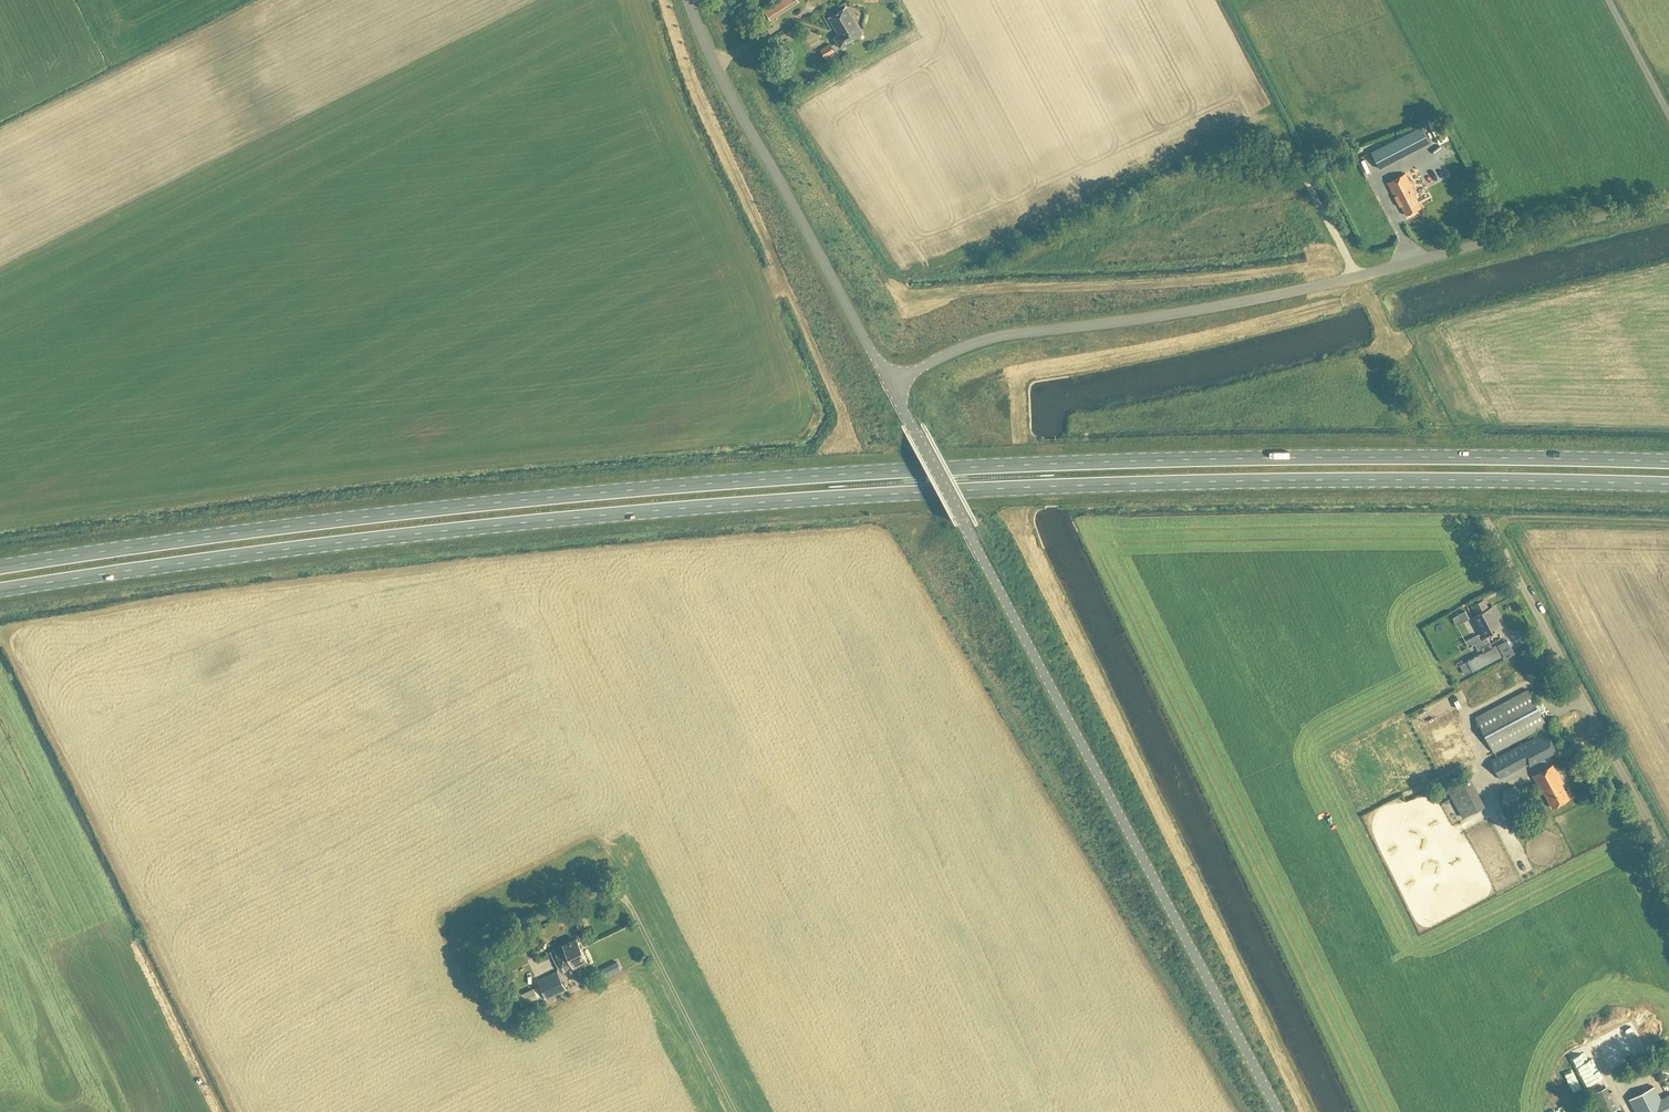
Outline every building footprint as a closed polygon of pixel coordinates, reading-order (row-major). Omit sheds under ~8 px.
[(764,11),(770,20),(799,2),(798,0),(782,0),(764,11)] [(829,18),(840,35),(835,38),(841,47),(862,34),(846,8),(829,18)] [(796,39),(792,30),(780,36),(785,45),(796,39)] [(833,53),(830,46),(822,51),(825,57),(833,53)] [(1429,143),(1421,126),(1371,152),(1374,158),(1380,169),(1429,143)] [(1265,145),(1274,142),(1271,136),(1263,139),(1265,145)] [(1435,161),(1418,170),(1430,195),(1448,186),(1435,161)] [(1388,183),(1400,207),(1402,207),(1407,216),(1422,208),(1415,194),(1416,194),(1406,174),(1388,183)] [(1483,600),(1472,606),(1477,615),(1473,618),(1483,637),(1502,627),(1492,608),(1488,609),(1483,600)] [(1478,634),(1465,641),(1469,648),(1475,644),(1478,650),(1491,644),(1487,637),(1481,641),(1478,634)] [(1496,646),(1468,661),(1473,671),(1501,656),(1496,646)] [(1528,691),(1476,718),(1494,752),(1546,725),(1528,691)] [(1550,730),(1491,761),(1500,779),(1559,748),(1550,730)] [(1564,784),(1554,765),(1533,776),(1543,795),(1545,794),(1553,808),(1570,799),(1562,785),(1564,784)] [(1447,788),(1463,818),(1484,806),(1469,776),(1447,788)] [(1503,804),(1513,810),(1523,805),(1524,792),(1514,787),(1503,792),(1503,804)] [(556,963),(582,950),(577,939),(555,950),(556,954),(552,956),(556,963)] [(483,955),(491,951),(493,955),(498,952),(493,942),(489,943),(488,940),(480,944),(482,947),(480,948),(483,955)] [(587,961),(582,950),(556,963),(559,970),(563,968),(565,972),(587,961)] [(616,960),(609,963),(613,972),(620,968),(616,960)] [(556,995),(567,990),(558,972),(548,976),(556,995)] [(556,995),(548,976),(538,981),(546,1000),(556,995)] [(526,1009),(540,1000),(529,983),(515,992),(526,1009)] [(1654,1087),(1630,1100),(1636,1111),(1667,1111),(1661,1100),(1654,1087)] [(1612,1092),(1609,1094),(1606,1088),(1593,1095),(1602,1111),(1612,1111),(1620,1108),(1612,1092)] [(1661,1100),(1667,1111),(1668,1111),(1668,1110),(1668,1096),(1661,1100)]
